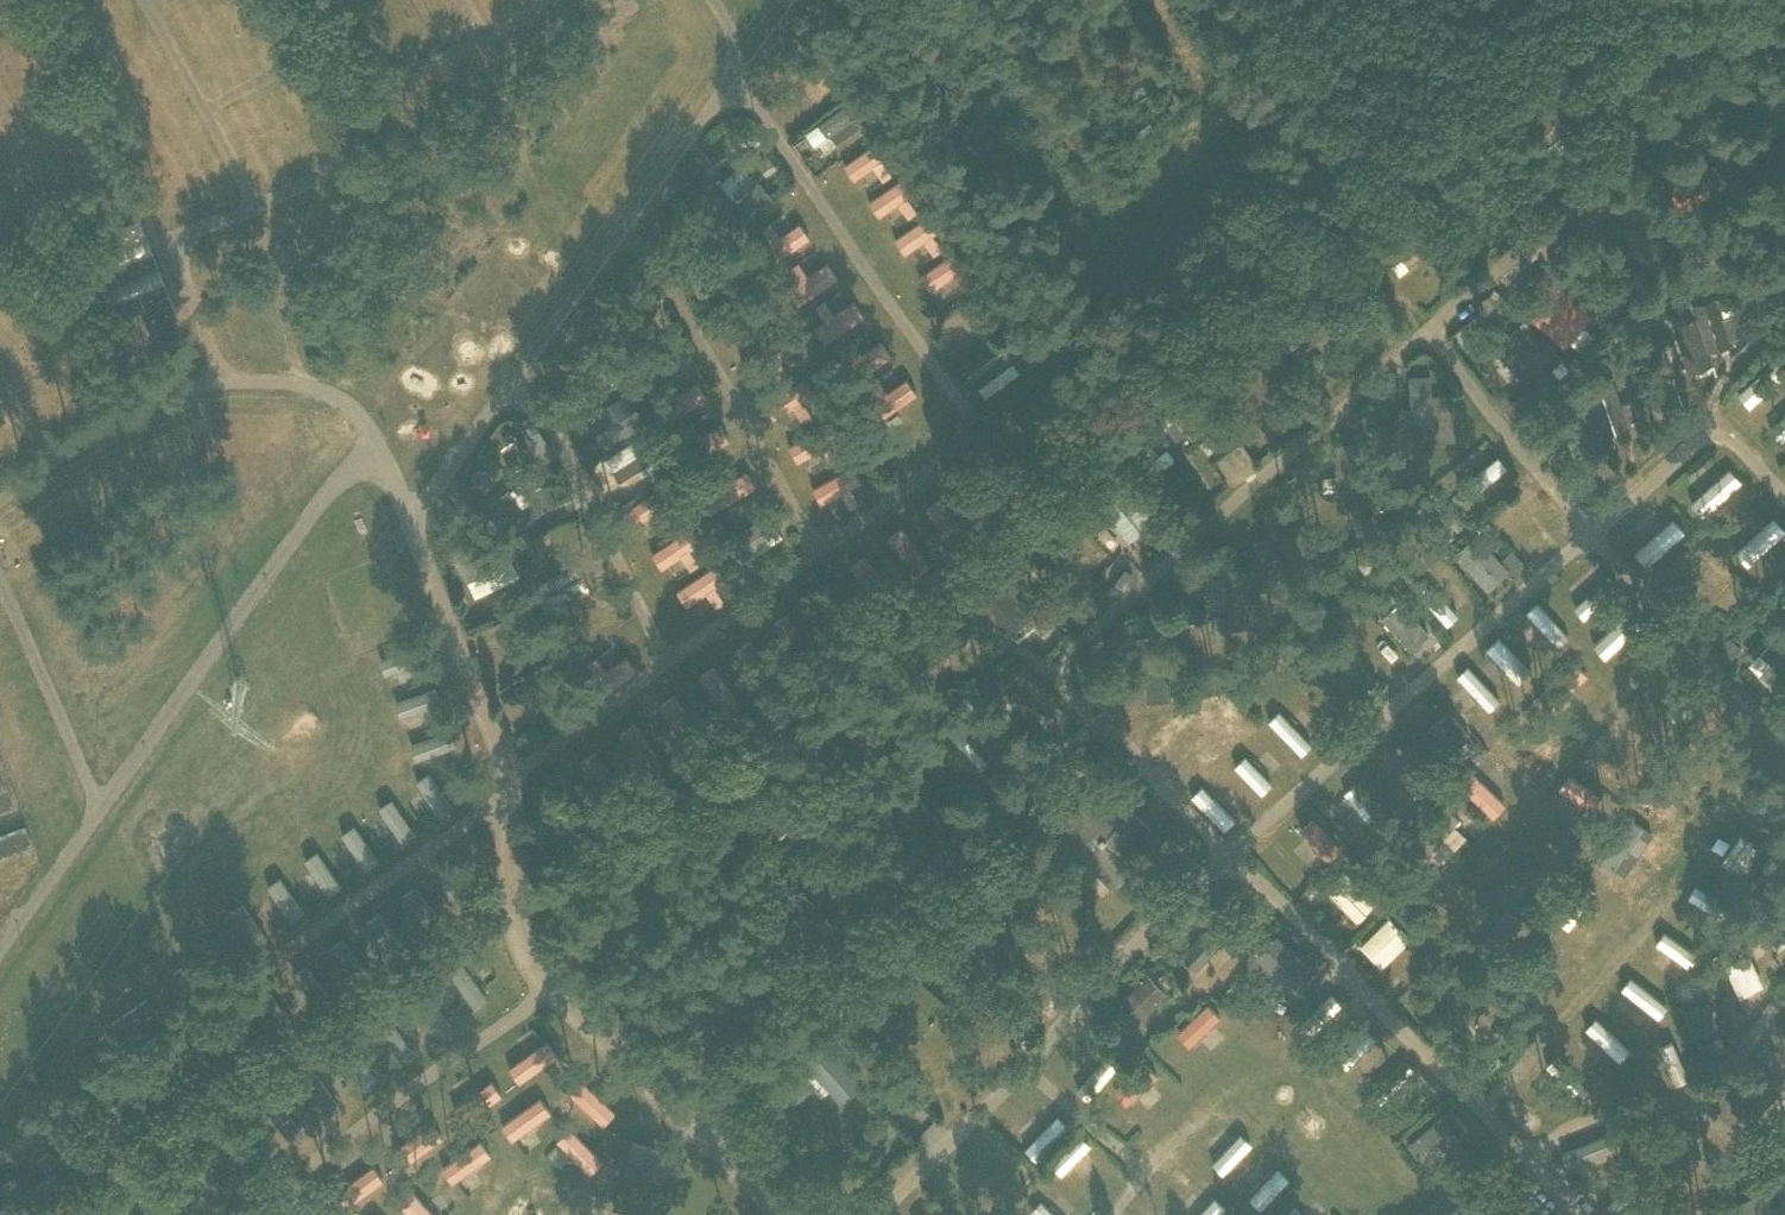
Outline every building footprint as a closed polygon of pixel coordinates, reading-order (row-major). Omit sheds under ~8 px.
[(804,131),(819,153),(856,127),(841,105),(804,131)] [(756,148),(762,143),(757,137),(751,141),(756,148)] [(850,178),(873,166),(863,149),(840,161),(850,178)] [(1688,184),(1692,193),(1693,194),(1724,179),(1720,170),(1727,166),(1719,149),(1702,157),(1706,166),(1693,172),(1697,180),(1688,184)] [(740,165),(723,186),(738,199),(756,177),(740,165)] [(888,183),(865,200),(875,214),(898,197),(888,183)] [(761,243),(773,262),(811,235),(798,217),(761,243)] [(81,244),(113,324),(141,313),(148,331),(177,319),(139,221),(81,244)] [(1780,223),(1764,245),(1784,259),(1784,226),(1780,223)] [(397,251),(389,243),(382,250),(390,258),(397,251)] [(817,250),(778,274),(796,304),(835,281),(817,250)] [(945,280),(939,264),(918,272),(924,287),(945,280)] [(1574,295),(1546,272),(1518,306),(1565,346),(1592,315),(1572,298),(1574,295)] [(1693,303),(1708,346),(1731,338),(1717,295),(1693,303)] [(842,345),(869,316),(848,296),(820,325),(842,345)] [(1688,319),(1673,324),(1687,367),(1711,359),(1712,364),(1713,364),(1708,346),(1693,303),(1693,301),(1683,304),(1688,319)] [(1518,326),(1494,348),(1516,371),(1512,374),(1524,386),(1531,380),(1535,384),(1555,366),(1518,326)] [(853,380),(893,355),(881,336),(841,361),(853,380)] [(965,373),(982,397),(1021,370),(1005,346),(965,373)] [(1281,408),(1300,393),(1263,347),(1232,371),(1249,392),(1261,383),(1281,408)] [(1165,397),(1179,418),(1193,437),(1213,423),(1199,403),(1208,397),(1193,376),(1165,397)] [(1413,425),(1433,424),(1432,396),(1431,376),(1409,378),(1413,425)] [(661,419),(708,400),(701,380),(653,399),(661,419)] [(879,408),(916,398),(912,380),(874,389),(879,408)] [(1613,380),(1588,388),(1594,404),(1600,420),(1604,433),(1641,420),(1634,400),(1622,404),(1613,380)] [(1446,395),(1432,396),(1433,424),(1434,444),(1456,442),(1453,403),(1446,404),(1446,395)] [(583,412),(597,446),(630,432),(616,398),(583,412)] [(1582,399),(1581,399),(1584,406),(1570,411),(1578,436),(1569,439),(1574,455),(1607,443),(1608,448),(1609,447),(1604,433),(1603,430),(1600,420),(1594,404),(1585,407),(1582,399)] [(1784,435),(1784,410),(1766,427),(1778,441),(1784,435)] [(1359,493),(1358,478),(1356,445),(1335,446),(1338,494),(1359,493)] [(1722,475),(1738,458),(1726,446),(1710,463),(1722,475)] [(850,486),(861,481),(849,457),(806,477),(819,503),(834,496),(841,511),(859,503),(850,486)] [(545,490),(532,471),(507,487),(520,507),(545,490)] [(1358,478),(1359,493),(1360,513),(1382,511),(1379,477),(1358,478)] [(1516,530),(1548,505),(1528,480),(1496,505),(1516,530)] [(1153,518),(1148,513),(1162,501),(1149,485),(1111,517),(1129,538),(1153,518)] [(1647,567),(1685,529),(1672,515),(1633,553),(1647,567)] [(1734,550),(1747,564),(1784,529),(1772,515),(1734,550)] [(1290,577),(1311,575),(1308,528),(1288,529),(1288,557),(1290,577)] [(1454,552),(1484,588),(1507,569),(1477,533),(1454,552)] [(1502,557),(1511,546),(1499,536),(1490,548),(1502,557)] [(1514,576),(1527,567),(1514,548),(1501,557),(1514,576)] [(544,607),(591,587),(581,564),(546,580),(542,570),(530,575),(544,607)] [(699,573),(674,590),(683,604),(709,588),(699,573)] [(1208,613),(1228,611),(1227,584),(1227,577),(1205,579),(1208,613)] [(1446,624),(1459,612),(1428,578),(1415,590),(1446,624)] [(1248,583),(1227,584),(1228,611),(1230,632),(1252,630),(1248,583)] [(1398,598),(1378,616),(1411,652),(1431,634),(1398,598)] [(1559,646),(1571,633),(1534,599),(1522,611),(1559,646)] [(1510,679),(1524,667),(1497,634),(1483,645),(1510,679)] [(1350,701),(1378,681),(1352,644),(1324,663),(1350,701)] [(1168,655),(1148,657),(1149,685),(1151,704),(1172,702),(1168,655)] [(1572,655),(1537,690),(1553,707),(1589,672),(1572,655)] [(591,692),(634,676),(628,659),(584,675),(591,692)] [(1454,674),(1472,694),(1485,681),(1467,662),(1454,674)] [(696,674),(710,693),(723,683),(710,665),(696,674)] [(1231,698),(1221,705),(1237,724),(1246,716),(1231,698)] [(1449,763),(1453,760),(1450,757),(1474,734),(1442,701),(1415,728),(1449,763)] [(1298,754),(1311,741),(1279,707),(1266,719),(1298,754)] [(1153,751),(1167,767),(1207,733),(1193,717),(1153,751)] [(1523,759),(1545,734),(1529,719),(1506,743),(1523,759)] [(1245,753),(1232,765),(1259,793),(1272,781),(1245,753)] [(409,782),(440,816),(455,803),(425,768),(409,782)] [(1491,817),(1506,803),(1472,768),(1457,783),(1491,817)] [(1588,803),(1595,794),(1569,773),(1562,782),(1588,803)] [(1203,781),(1190,793),(1223,828),(1236,817),(1203,781)] [(17,800),(9,783),(0,788),(0,808),(17,800)] [(1103,839),(1121,820),(1092,791),(1073,810),(1084,821),(1103,839)] [(392,795),(375,807),(401,842),(418,830),(392,795)] [(1121,820),(1103,839),(1122,857),(1151,828),(1132,809),(1121,820)] [(1323,863),(1340,847),(1310,814),(1292,830),(1323,863)] [(1626,878),(1655,835),(1627,816),(1599,860),(1626,878)] [(364,867),(380,856),(354,819),(338,830),(364,867)] [(0,834),(0,855),(35,839),(27,821),(0,834)] [(1103,839),(1084,858),(1113,888),(1133,869),(1122,857),(1103,839)] [(323,847),(304,854),(319,895),(338,888),(323,847)] [(1322,884),(1355,919),(1375,900),(1342,865),(1322,884)] [(263,885),(287,922),(305,911),(281,874),(263,885)] [(247,950),(266,935),(251,915),(253,913),(245,902),(223,919),(247,950)] [(1195,971),(1240,926),(1224,910),(1179,955),(1195,971)] [(1386,913),(1356,943),(1380,967),(1410,937),(1386,913)] [(1774,948),(1784,940),(1784,938),(1768,914),(1756,923),(1774,948)] [(1294,994),(1315,970),(1276,936),(1255,959),(1294,994)] [(1525,985),(1555,950),(1539,936),(1509,970),(1525,985)] [(1723,960),(1747,1006),(1769,994),(1745,948),(1723,960)] [(456,958),(439,972),(463,1002),(480,988),(456,958)] [(1131,1028),(1167,995),(1148,974),(1112,1007),(1131,1028)] [(1655,1016),(1665,1003),(1628,974),(1618,987),(1655,1016)] [(423,983),(408,995),(437,1032),(452,1020),(423,983)] [(1312,1034),(1342,1005),(1332,994),(1301,1023),(1312,1034)] [(1710,999),(1684,1007),(1695,1042),(1721,1034),(1710,999)] [(1189,1047),(1220,1017),(1208,1005),(1177,1034),(1189,1047)] [(1595,1013),(1583,1024),(1617,1060),(1629,1049),(1595,1013)] [(1748,1054),(1784,1082),(1784,1035),(1772,1024),(1748,1054)] [(1346,1069),(1376,1040),(1366,1029),(1336,1059),(1346,1069)] [(356,1038),(332,1050),(353,1093),(377,1081),(356,1038)] [(834,1082),(829,1086),(843,1102),(857,1118),(877,1100),(825,1042),(806,1060),(803,1057),(774,1083),(786,1098),(821,1067),(834,1082)] [(1576,1100),(1589,1087),(1556,1053),(1543,1065),(1576,1100)] [(1087,1102),(1119,1066),(1107,1056),(1076,1092),(1087,1102)] [(1126,1106),(1157,1076),(1145,1064),(1114,1093),(1126,1106)] [(457,1120),(503,1099),(494,1080),(448,1100),(457,1120)] [(602,1123),(615,1110),(585,1081),(573,1093),(602,1123)] [(529,1105),(500,1121),(508,1136),(537,1120),(529,1105)] [(1037,1163),(1072,1130),(1058,1116),(1024,1150),(1037,1163)] [(1433,1180),(1469,1151),(1441,1118),(1406,1147),(1433,1180)] [(588,1172),(602,1158),(567,1123),(553,1138),(588,1172)] [(1061,1176),(1089,1146),(1078,1136),(1050,1166),(1061,1176)] [(1223,1176),(1251,1146),(1240,1136),(1212,1166),(1223,1176)] [(449,1182),(491,1154),(480,1137),(438,1165),(449,1182)] [(673,1186),(682,1152),(629,1139),(625,1155),(652,1162),(648,1179),(673,1186)] [(1017,1192),(1029,1179),(987,1142),(975,1155),(1017,1192)] [(363,1167),(331,1191),(344,1208),(376,1183),(363,1167)] [(1260,1210),(1289,1180),(1278,1170),(1250,1200),(1260,1210)] [(409,1187),(395,1200),(408,1214),(436,1214),(409,1187)] [(667,1203),(638,1198),(635,1214),(640,1214),(665,1214),(667,1203)] [(1226,1209),(1215,1199),(1200,1214),(1220,1214),(1226,1209)] [(1040,1201),(1029,1213),(1031,1214),(1055,1214),(1040,1201)] [(1472,1213),(1462,1203),(1448,1214),(1470,1214),(1472,1213)] [(131,1204),(117,1214),(139,1214),(131,1204)] [(1295,1207),(1287,1214),(1303,1214),(1295,1207)]
